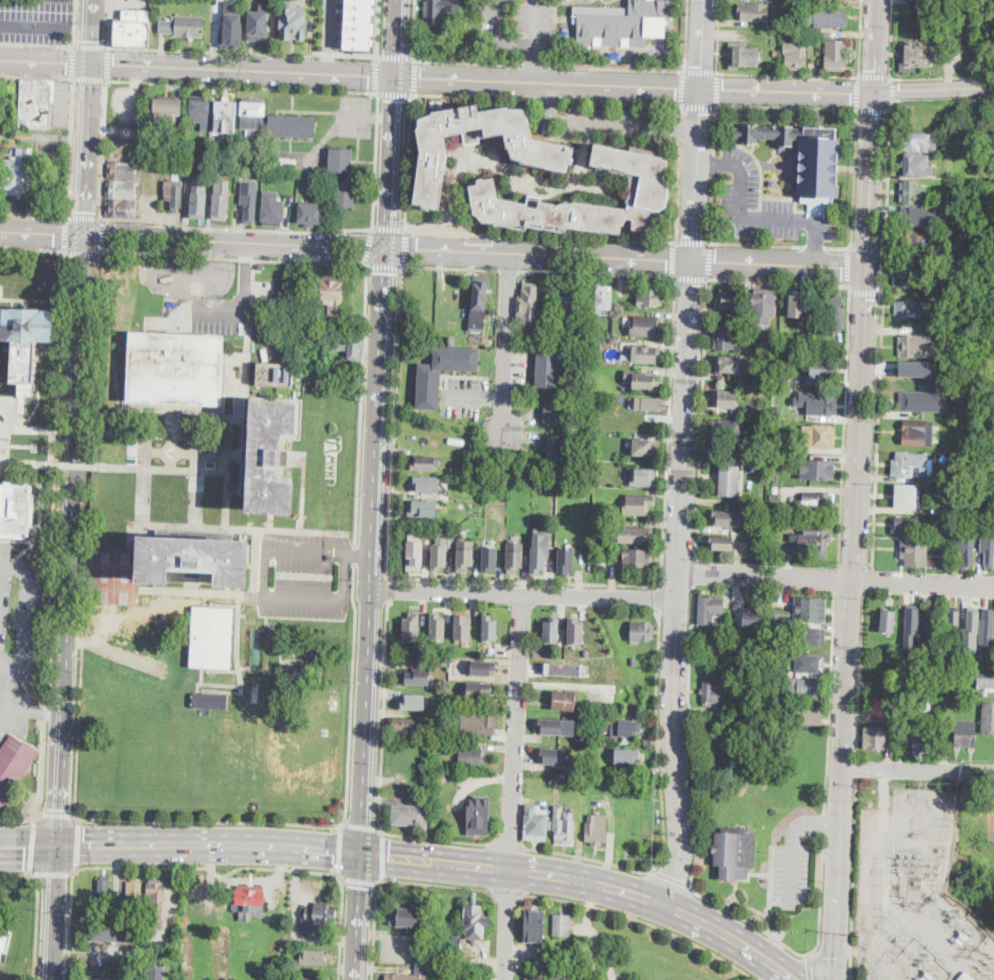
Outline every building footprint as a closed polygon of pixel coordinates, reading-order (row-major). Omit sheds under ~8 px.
[(282,5),(282,0),(298,0),(297,5),(307,6),(306,23),(309,24),(309,35),(307,35),(307,40),(281,39),(282,30),(280,30),(281,18),(282,18),(282,8),(284,8),(284,5),(282,5)] [(347,6),(348,0),(375,0),(374,8),(347,6)] [(429,23),(429,0),(441,0),(441,1),(461,1),(460,18),(444,17),(444,20),(440,20),(440,23),(429,23)] [(629,6),(629,0),(672,0),(671,20),(668,19),(668,24),(666,24),(665,36),(647,35),(647,47),(577,44),(578,22),(574,22),(574,15),(573,15),(573,5),(625,7),(625,5),(629,6)] [(243,15),(242,44),(241,44),(241,49),(219,49),(220,35),(224,35),(225,2),(238,2),(238,15),(243,15)] [(269,2),(266,40),(247,39),(249,9),(259,10),(259,2),(269,2)] [(769,3),(768,20),(741,19),(741,14),(738,13),(738,2),(751,3),(751,2),(769,3)] [(346,17),(347,6),(374,8),(374,18),(346,17)] [(844,14),(847,14),(848,25),(845,25),(845,28),(815,29),(815,9),(844,8),(844,14)] [(151,11),(150,47),(114,46),(115,20),(122,21),(122,10),(151,11)] [(205,18),(204,37),(195,37),(195,38),(182,38),(182,37),(175,36),(175,34),(159,34),(160,20),(176,21),(176,17),(205,18)] [(346,27),(346,17),(374,18),(373,29),(346,27)] [(345,38),(346,27),(373,29),(372,39),(345,38)] [(345,48),(345,38),(372,39),(372,50),(345,48)] [(847,66),(847,68),(845,68),(845,71),(828,71),(828,67),(826,67),(826,56),(826,38),(847,38),(847,66)] [(784,40),(784,51),(786,51),(786,64),(788,65),(788,68),(805,69),(805,64),(807,64),(808,55),(806,55),(806,41),(784,40)] [(759,62),(759,66),(739,66),(739,70),(730,70),(730,62),(733,62),(733,57),(729,57),(729,43),(746,43),(746,48),(759,48),(759,62)] [(938,44),(938,58),(931,58),(931,66),(916,66),(916,72),(900,72),(900,51),(901,43),(938,44)] [(53,78),(52,100),(49,101),(48,127),(15,125),(18,77),(53,78)] [(212,96),(211,126),(202,125),(202,122),(191,122),(192,96),(212,96)] [(181,99),(180,124),(164,123),(164,118),(153,118),(154,98),(181,99)] [(265,99),(264,129),(242,128),(243,98),(265,99)] [(236,102),(235,132),(216,132),(217,102),(236,102)] [(478,104),(479,112),(509,106),(510,108),(524,109),(527,117),(529,117),(533,139),(575,147),(573,158),(575,159),(573,164),(570,164),(568,173),(522,164),(522,161),(513,159),(511,148),(508,149),(506,134),(480,138),(481,142),(465,145),(464,133),(445,136),(448,151),(446,152),(448,157),(443,168),(447,169),(440,210),(430,209),(429,210),(424,208),(423,205),(415,204),(421,151),(417,128),(420,128),(420,119),(434,113),(434,112),(478,104)] [(315,119),(314,138),(269,137),(270,117),(315,119)] [(794,126),(794,128),(804,129),(804,126),(837,128),(837,139),(840,139),(838,198),(834,198),(834,203),(802,202),(802,196),(798,196),(799,182),(797,182),(797,174),(799,174),(799,171),(797,171),(798,162),(800,163),(800,160),(799,160),(800,139),(794,139),(794,145),(778,145),(778,139),(759,138),(759,143),(739,142),(739,139),(731,139),(732,127),(740,127),(740,124),(794,126)] [(937,151),(937,152),(897,148),(899,131),(931,134),(931,138),(938,139),(937,151)] [(594,142),(628,148),(629,143),(661,149),(660,154),(673,157),(669,179),(673,179),(668,206),(660,211),(656,210),(652,233),(632,230),(634,219),(628,218),(627,221),(626,221),(625,225),(622,226),(621,234),(566,226),(565,232),(529,227),(528,232),(503,228),(503,229),(494,227),(494,224),(483,223),(477,214),(474,215),(469,186),(478,184),(478,180),(484,177),(485,179),(495,177),(499,198),(527,204),(529,194),(544,197),(543,201),(557,204),(557,206),(566,202),(573,203),(574,201),(630,212),(632,201),(629,201),(629,198),(631,198),(632,192),(630,192),(633,175),(597,168),(590,166),(594,142)] [(34,149),(33,157),(24,157),(24,162),(32,162),(31,191),(28,191),(27,199),(19,199),(19,195),(4,195),(5,173),(2,173),(3,159),(11,159),(11,151),(18,151),(18,148),(34,149)] [(353,162),(352,173),(330,171),(331,148),(354,149),(353,162)] [(935,167),(935,175),(914,175),(914,176),(905,176),(905,154),(916,154),(916,155),(929,156),(928,167),(935,167)] [(299,158),(298,168),(272,166),(272,156),(299,158)] [(112,162),(136,164),(135,179),(111,178),(111,177),(108,176),(109,163),(112,163),(112,162)] [(207,179),(206,193),(208,193),(207,219),(190,218),(191,192),(192,192),(193,178),(207,179)] [(230,181),(228,221),(212,220),(214,180),(230,181)] [(355,196),(354,208),(336,207),(338,180),(356,181),(355,196)] [(921,181),(921,186),(927,187),(926,205),(904,204),(904,202),(900,201),(901,182),(904,182),(904,180),(921,181)] [(111,181),(135,182),(135,198),(110,197),(110,196),(107,195),(108,182),(111,182),(111,181)] [(183,186),(183,208),(178,207),(178,210),(172,210),(172,201),(169,200),(169,196),(164,196),(165,181),(176,182),(176,186),(183,186)] [(242,181),(258,182),(255,219),(254,219),(254,223),(245,222),(245,218),(243,218),(245,203),(240,203),(242,181)] [(278,197),(278,201),(286,202),(285,222),(262,221),(263,200),(267,200),(267,197),(278,197)] [(137,201),(136,217),(109,216),(110,215),(107,214),(107,201),(110,201),(110,200),(137,201)] [(325,204),(323,225),(314,224),(313,228),(307,227),(307,224),(298,223),(300,201),(325,204)] [(943,207),(943,219),(932,219),(932,226),(901,226),(901,224),(899,224),(899,216),(894,216),(894,206),(943,207)] [(901,230),(932,231),(931,244),(923,244),(923,250),(900,249),(900,248),(897,248),(898,230),(901,231),(901,230)] [(928,264),(927,289),(900,287),(900,285),(895,285),(895,274),(895,271),(900,271),(900,263),(928,264)] [(487,309),(485,332),(469,331),(474,276),(490,277),(487,309)] [(344,281),(343,316),(330,316),(330,305),(326,305),(326,300),(320,300),(320,293),(317,293),(317,287),(319,287),(320,280),(344,281)] [(538,294),(536,325),(527,325),(527,329),(519,329),(520,324),(518,324),(519,298),(522,298),(524,282),(538,283),(538,294)] [(574,284),(574,291),(575,291),(575,310),(574,310),(573,326),(558,325),(559,309),(558,309),(559,287),(560,287),(560,283),(574,284)] [(602,290),(607,290),(607,286),(614,286),(612,318),(595,318),(597,285),(602,285),(602,290)] [(663,304),(659,304),(658,305),(637,304),(638,296),(640,296),(640,286),(664,288),(663,304)] [(740,291),(739,308),(719,307),(720,288),(736,288),(736,291),(740,291)] [(775,294),(775,305),(774,305),(773,315),(770,317),(770,324),(767,324),(766,327),(754,327),(754,324),(752,324),(753,294),(756,294),(756,289),(772,290),(772,294),(775,294)] [(804,290),(804,294),(805,294),(805,299),(806,299),(806,306),(805,306),(805,316),(789,316),(790,294),(791,294),(791,290),(804,290)] [(840,295),(843,295),(842,307),(845,307),(844,330),(832,330),(833,325),(826,325),(826,309),(825,309),(825,295),(834,295),(834,293),(840,293),(840,295)] [(922,302),(921,319),(898,318),(898,316),(895,316),(896,308),(896,302),(899,302),(899,301),(922,302)] [(9,338),(0,338),(0,308),(54,311),(53,319),(52,344),(35,343),(34,383),(36,383),(36,391),(17,390),(17,384),(7,383),(9,338)] [(661,326),(657,326),(657,336),(630,335),(631,319),(634,319),(634,315),(661,315),(661,326)] [(738,326),(737,349),(717,348),(717,347),(714,347),(715,327),(718,327),(718,325),(738,326)] [(956,328),(955,336),(945,335),(946,327),(956,328)] [(221,396),(221,406),(125,401),(128,332),(224,336),(221,396)] [(456,345),(456,349),(479,350),(478,371),(442,370),(439,410),(417,409),(419,364),(434,365),(434,348),(448,348),(449,336),(457,337),(456,345)] [(931,336),(931,350),(928,349),(928,358),(903,357),(903,356),(899,356),(899,336),(903,336),(931,336)] [(363,359),(363,361),(347,360),(348,350),(334,350),(334,337),(363,338),(363,359)] [(661,360),(656,360),(656,362),(629,361),(629,344),(657,345),(657,346),(662,346),(661,360)] [(565,351),(565,354),(559,354),(559,363),(565,363),(565,366),(559,366),(558,375),(564,375),(564,378),(559,378),(559,388),(536,387),(538,350),(565,351)] [(751,356),(750,372),(716,370),(717,355),(751,356)] [(839,357),(838,377),(828,377),(828,379),(824,379),(823,382),(810,382),(810,375),(809,375),(809,356),(839,357)] [(938,372),(900,373),(900,360),(938,360),(938,372)] [(294,364),(293,386),(256,384),(257,362),(294,364)] [(660,392),(650,391),(650,387),(633,387),(633,382),(624,381),(625,369),(635,369),(635,372),(656,373),(655,379),(660,380),(660,392)] [(737,391),(736,407),(714,406),(714,391),(718,391),(718,390),(737,391)] [(836,416),(807,414),(808,407),(800,406),(801,391),(838,394),(836,416)] [(917,392),(917,398),(919,398),(919,402),(946,402),(946,412),(900,412),(900,392),(917,392)] [(304,398),(303,431),(288,430),(286,477),(299,478),(298,510),(251,508),(252,491),(245,490),(246,484),(249,414),(258,414),(259,397),(304,398)] [(667,400),(667,409),(635,408),(636,399),(667,400)] [(566,409),(565,415),(562,415),(562,423),(544,422),(545,413),(545,401),(562,402),(562,409),(566,409)] [(226,405),(205,404),(205,411),(225,413),(226,405)] [(747,422),(746,436),(742,436),(742,444),(712,442),(713,420),(747,422)] [(934,421),(933,446),(903,445),(904,425),(904,420),(934,421)] [(836,438),(835,448),(802,446),(804,425),(837,427),(836,438)] [(569,444),(568,450),(565,450),(564,458),(547,457),(548,436),(565,437),(564,443),(569,444)] [(656,454),(652,454),(652,455),(633,454),(634,437),(653,438),(653,440),(657,440),(656,454)] [(933,461),(933,478),(896,477),(896,474),(892,474),(892,461),(896,461),(896,451),(910,451),(910,454),(929,454),(929,461),(933,461)] [(435,456),(435,466),(438,466),(438,470),(412,470),(412,461),(415,461),(415,456),(435,456)] [(741,460),(739,497),(720,496),(722,459),(741,460)] [(835,471),(834,480),(801,478),(802,459),(835,461),(835,471)] [(656,486),(631,484),(632,467),(656,468),(656,486)] [(444,478),(444,482),(440,482),(440,493),(430,493),(430,492),(414,492),(414,487),(409,487),(409,476),(440,477),(440,478),(444,478)] [(542,480),(542,488),(534,488),(534,480),(542,480)] [(2,535),(0,534),(0,526),(0,492),(1,492),(2,484),(5,484),(5,482),(29,483),(29,486),(33,486),(32,493),(35,493),(34,529),(31,529),(30,536),(27,536),(27,539),(2,538),(2,535)] [(921,486),(920,509),(896,507),(897,485),(921,486)] [(835,494),(834,503),(833,515),(801,513),(801,512),(782,510),(782,498),(802,499),(803,492),(835,494)] [(652,504),(650,504),(649,514),(623,513),(623,498),(626,498),(626,493),(653,494),(652,504)] [(438,500),(438,502),(441,502),(441,506),(437,505),(437,516),(420,515),(420,517),(408,516),(409,500),(413,501),(413,499),(438,500)] [(733,526),(710,525),(710,509),(733,510),(733,526)] [(927,517),(927,528),(918,528),(918,531),(915,531),(915,535),(892,534),(893,516),(927,517)] [(791,519),(790,528),(782,528),(782,519),(791,519)] [(629,525),(649,526),(649,527),(653,527),(653,541),(648,541),(648,542),(619,541),(619,525),(624,525),(624,521),(629,521),(629,525)] [(833,534),(832,537),(832,543),(829,542),(828,558),(816,557),(816,550),(795,549),(795,542),(791,542),(791,534),(804,535),(805,525),(829,527),(829,533),(833,534)] [(234,533),(233,542),(250,543),(249,588),(216,586),(217,572),(170,570),(170,584),(137,583),(139,554),(139,536),(157,537),(157,530),(234,533)] [(531,545),(530,573),(539,574),(539,569),(545,569),(546,554),(549,555),(550,533),(533,533),(533,545),(531,545)] [(732,548),(709,548),(710,534),(733,535),(732,548)] [(986,535),(993,535),(993,567),(985,567),(986,535)] [(973,536),(973,542),(974,542),(974,567),(964,566),(964,549),(960,549),(960,542),(962,542),(963,536),(973,536)] [(929,538),(928,552),(933,552),(933,563),(928,563),(928,565),(910,564),(910,559),(909,559),(909,556),(906,556),(906,538),(909,539),(909,537),(929,538)] [(948,554),(946,554),(945,537),(953,537),(954,554),(948,554)] [(475,541),(475,550),(474,552),(473,552),(472,565),(469,565),(468,572),(457,572),(457,565),(455,565),(456,549),(458,549),(459,540),(475,541)] [(424,541),(423,570),(407,570),(408,558),(407,558),(407,541),(424,541)] [(525,548),(524,553),(523,553),(523,567),(518,567),(517,574),(508,573),(508,568),(505,568),(506,550),(508,550),(508,542),(525,543),(525,548)] [(448,546),(447,567),(441,566),(441,570),(431,570),(432,545),(448,546)] [(499,547),(498,569),(492,569),(492,571),(482,571),(483,547),(499,547)] [(649,565),(623,565),(623,555),(622,555),(622,547),(646,548),(646,550),(650,550),(649,565)] [(575,564),(574,573),(558,572),(559,549),(574,549),(573,564),(575,564)] [(724,606),(723,613),(714,613),(713,625),(699,624),(700,595),(724,595),(724,606)] [(827,613),(826,622),(795,621),(796,597),(827,599),(827,613)] [(234,607),(231,668),(191,666),(193,605),(234,607)] [(941,607),(940,619),(939,619),(939,626),(940,626),(940,633),(938,635),(938,644),(923,643),(925,609),(929,610),(929,606),(941,607)] [(772,620),(791,620),(790,608),(771,608),(772,620)] [(884,608),(882,630),(896,631),(898,610),(884,608)] [(919,630),(919,634),(908,634),(910,608),(920,609),(918,630),(919,630)] [(960,609),(959,640),(947,640),(947,628),(950,629),(951,608),(960,609)] [(979,610),(977,644),(967,643),(968,609),(979,610)] [(421,612),(421,620),(418,620),(417,633),(420,633),(419,647),(414,647),(414,643),(404,642),(405,634),(402,634),(403,618),(409,618),(409,611),(421,612)] [(763,612),(762,631),(741,629),(742,611),(763,612)] [(984,613),(993,613),(993,629),(993,645),(984,644),(985,634),(982,634),(984,613)] [(447,618),(446,639),(430,638),(431,614),(441,615),(440,618),(447,618)] [(472,621),(472,626),(470,626),(469,641),(455,640),(456,614),(468,615),(467,616),(473,616),(472,621)] [(499,619),(498,640),(482,640),(483,616),(493,616),(492,619),(499,619)] [(560,619),(560,622),(559,643),(543,642),(543,621),(550,622),(550,618),(560,619)] [(583,641),(583,644),(567,643),(568,618),(578,619),(578,622),(584,623),(583,641)] [(652,624),(652,625),(656,625),(656,639),(651,639),(651,642),(632,642),(632,623),(652,624)] [(793,626),(793,643),(825,644),(825,627),(793,626)] [(509,643),(509,656),(496,656),(496,643),(509,643)] [(796,652),(795,671),(824,672),(825,654),(796,652)] [(498,661),(498,671),(492,670),(491,677),(471,676),(472,660),(472,659),(496,660),(496,661),(498,661)] [(545,662),(544,673),(586,675),(586,663),(545,662)] [(896,664),(895,676),(885,675),(884,686),(869,685),(871,663),(896,664)] [(430,669),(430,680),(435,680),(435,685),(402,683),(402,672),(402,669),(414,669),(414,668),(430,669)] [(978,668),(993,668),(993,691),(985,691),(985,688),(978,688),(978,668)] [(824,688),(823,695),(819,695),(819,697),(790,696),(790,678),(820,680),(820,681),(824,682),(824,688)] [(723,681),(723,692),(727,692),(727,702),(723,702),(723,704),(713,703),(713,707),(703,707),(704,694),(701,694),(701,690),(701,688),(704,688),(704,681),(723,681)] [(493,687),(493,691),(492,691),(491,699),(467,698),(467,682),(492,683),(492,687),(493,687)] [(576,705),(575,712),(552,710),(554,691),(577,694),(576,705)] [(228,694),(227,708),(191,706),(192,692),(228,694)] [(425,695),(425,705),(428,705),(428,710),(401,709),(401,700),(406,700),(406,694),(425,695)] [(886,710),(886,716),(868,717),(868,715),(866,715),(866,708),(869,708),(869,698),(894,698),(894,710),(886,710)] [(983,703),(993,704),(993,735),(982,734),(983,703)] [(823,720),(823,723),(819,723),(819,725),(797,724),(797,707),(818,708),(818,710),(823,710),(823,720)] [(498,716),(497,733),(461,732),(462,715),(498,716)] [(394,717),(424,719),(424,727),(427,727),(426,736),(414,735),(414,738),(392,736),(392,735),(389,734),(390,718),(394,719),(394,717)] [(643,727),(643,729),(642,732),(636,732),(636,729),(634,729),(634,736),(619,734),(619,737),(610,736),(612,717),(638,720),(638,721),(644,721),(643,727)] [(570,725),(569,735),(541,734),(541,728),(538,728),(539,718),(564,720),(563,724),(570,725)] [(977,722),(976,746),(975,746),(970,746),(960,746),(955,745),(955,744),(956,721),(977,722)] [(865,724),(865,747),(887,749),(887,725),(865,724)] [(0,736),(0,798),(35,743),(7,725),(0,736)] [(931,728),(930,753),(927,753),(927,757),(916,756),(916,752),(913,752),(914,739),(909,739),(910,727),(931,728)] [(486,757),(486,762),(483,762),(482,766),(460,764),(462,747),(484,749),(483,757),(486,757)] [(641,756),(641,759),(635,759),(635,764),(615,764),(615,748),(640,749),(640,750),(642,750),(641,756)] [(572,750),(571,754),(567,754),(567,766),(557,765),(557,763),(541,763),(541,758),(536,758),(536,749),(572,750)] [(449,774),(448,782),(440,782),(441,773),(449,774)] [(490,796),(488,835),(467,834),(468,807),(472,807),(473,795),(490,796)] [(427,802),(427,808),(429,808),(427,831),(415,830),(415,826),(392,825),(393,805),(419,807),(419,802),(427,802)] [(552,821),(552,830),(548,829),(548,837),(547,837),(547,841),(524,840),(525,812),(527,810),(527,805),(541,805),(541,809),(549,809),(548,821),(552,821)] [(575,821),(575,841),(574,841),(573,845),(556,844),(556,840),(554,839),(555,805),(569,806),(569,809),(574,809),(573,821),(575,821)] [(607,816),(606,832),(609,832),(608,843),(602,842),(602,847),(592,846),(592,842),(585,841),(585,833),(587,833),(587,823),(590,823),(590,816),(593,816),(593,813),(603,813),(603,815),(607,816)] [(753,828),(752,833),(758,833),(756,867),(749,867),(748,879),(736,878),(735,881),(719,880),(720,866),(714,866),(715,853),(712,853),(713,843),(715,844),(716,831),(728,832),(728,827),(753,828)] [(109,877),(109,880),(110,880),(109,905),(98,904),(99,879),(101,879),(101,876),(109,877)] [(141,879),(141,882),(143,882),(141,909),(126,908),(128,882),(133,882),(133,878),(141,879)] [(168,885),(167,895),(165,895),(163,921),(167,921),(167,931),(146,929),(147,919),(146,919),(148,880),(168,881),(168,885)] [(267,891),(266,906),(264,906),(264,918),(252,917),(252,922),(240,922),(241,911),(233,911),(233,902),(238,902),(238,890),(267,891)] [(491,917),(490,928),(486,928),(485,942),(475,941),(474,943),(470,942),(469,954),(482,955),(481,972),(452,971),(454,927),(463,928),(464,904),(483,906),(482,916),(491,917)] [(336,909),(335,926),(329,926),(328,932),(300,930),(302,907),(336,909)] [(420,912),(419,932),(408,932),(408,927),(390,926),(391,910),(420,912)] [(545,911),(545,942),(525,941),(526,910),(545,911)] [(571,916),(570,937),(553,936),(555,915),(571,916)] [(140,923),(139,943),(92,940),(93,922),(93,921),(140,923)] [(4,953),(0,969),(0,930),(12,933),(8,950),(7,954),(4,953)] [(326,954),(325,957),(325,966),(301,964),(301,955),(306,955),(305,950),(326,951),(326,954)] [(541,959),(541,967),(524,967),(524,959),(541,959)] [(166,966),(165,979),(147,979),(148,966),(166,966)] [(425,968),(425,979),(385,979),(385,974),(409,974),(409,968),(425,968)] [(966,971),(977,979),(959,979),(966,971)]
